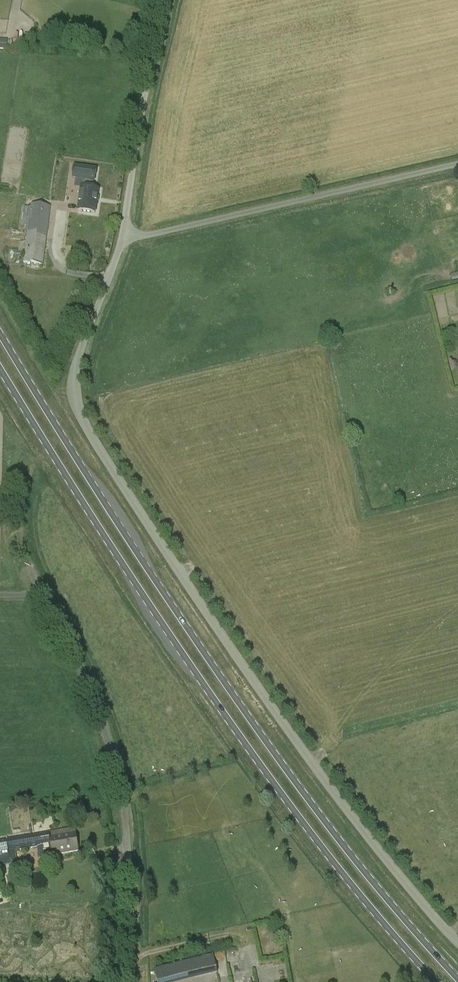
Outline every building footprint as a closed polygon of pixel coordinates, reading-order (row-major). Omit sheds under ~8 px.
[(77,212),(96,214),(99,189),(92,188),(93,182),(95,182),(97,169),(74,165),(72,178),(76,179),(74,188),(80,189),(77,212)] [(21,226),(28,227),(27,233),(23,263),(43,265),(47,237),(51,207),(31,204),(30,208),(24,207),(21,226)] [(53,856),(78,851),(76,834),(50,838),(49,833),(0,841),(0,865),(2,864),(10,862),(8,853),(37,848),(38,858),(53,856)] [(159,981),(182,981),(218,973),(214,955),(155,968),(159,981)]
